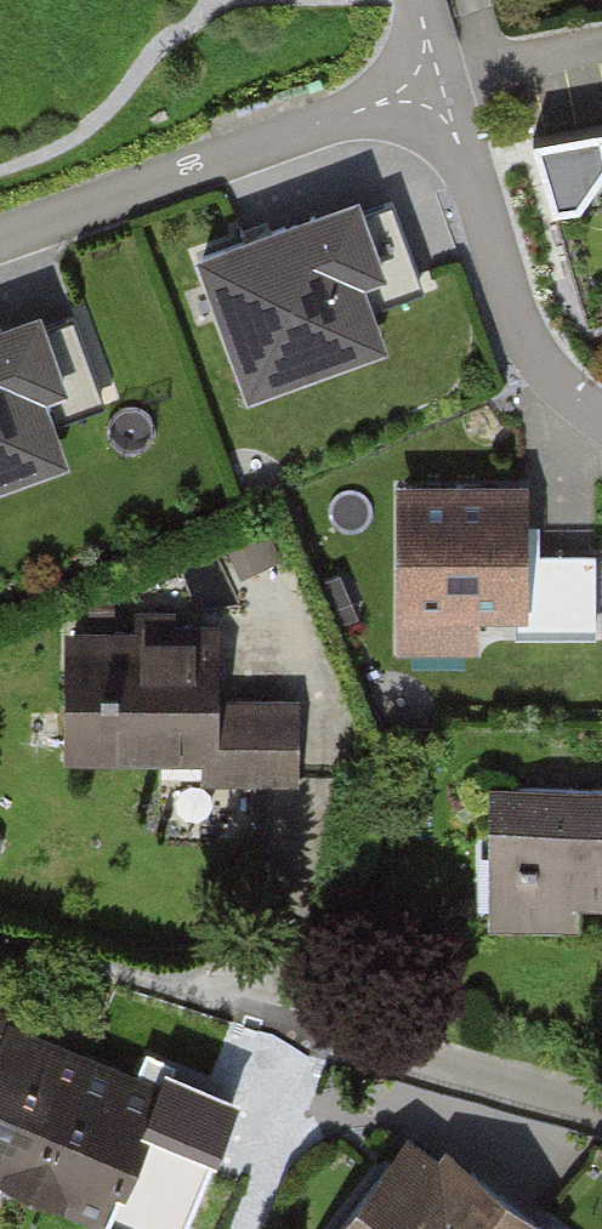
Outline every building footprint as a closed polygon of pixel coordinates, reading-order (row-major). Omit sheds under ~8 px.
[(517,143),(572,327),(601,322),(601,128),(582,131),(517,143)] [(330,195),(191,246),(241,384),(381,333),(330,195)] [(0,319),(0,485),(76,460),(25,310),(0,319)] [(510,474),(380,478),(385,623),(595,616),(592,545),(512,547),(510,474)] [(205,622),(52,620),(51,748),(200,750),(200,774),(291,775),(292,683),(204,682),(205,622)] [(472,772),(471,922),(566,923),(566,896),(601,896),(601,773),(472,772)] [(0,1021),(0,1195),(12,1200),(69,1047),(0,1021)] [(69,1047),(12,1200),(91,1228),(94,1228),(151,1078),(69,1047)] [(409,1117),(316,1228),(470,1228),(500,1193),(409,1117)] [(500,1193),(470,1228),(543,1228),(500,1193)]
